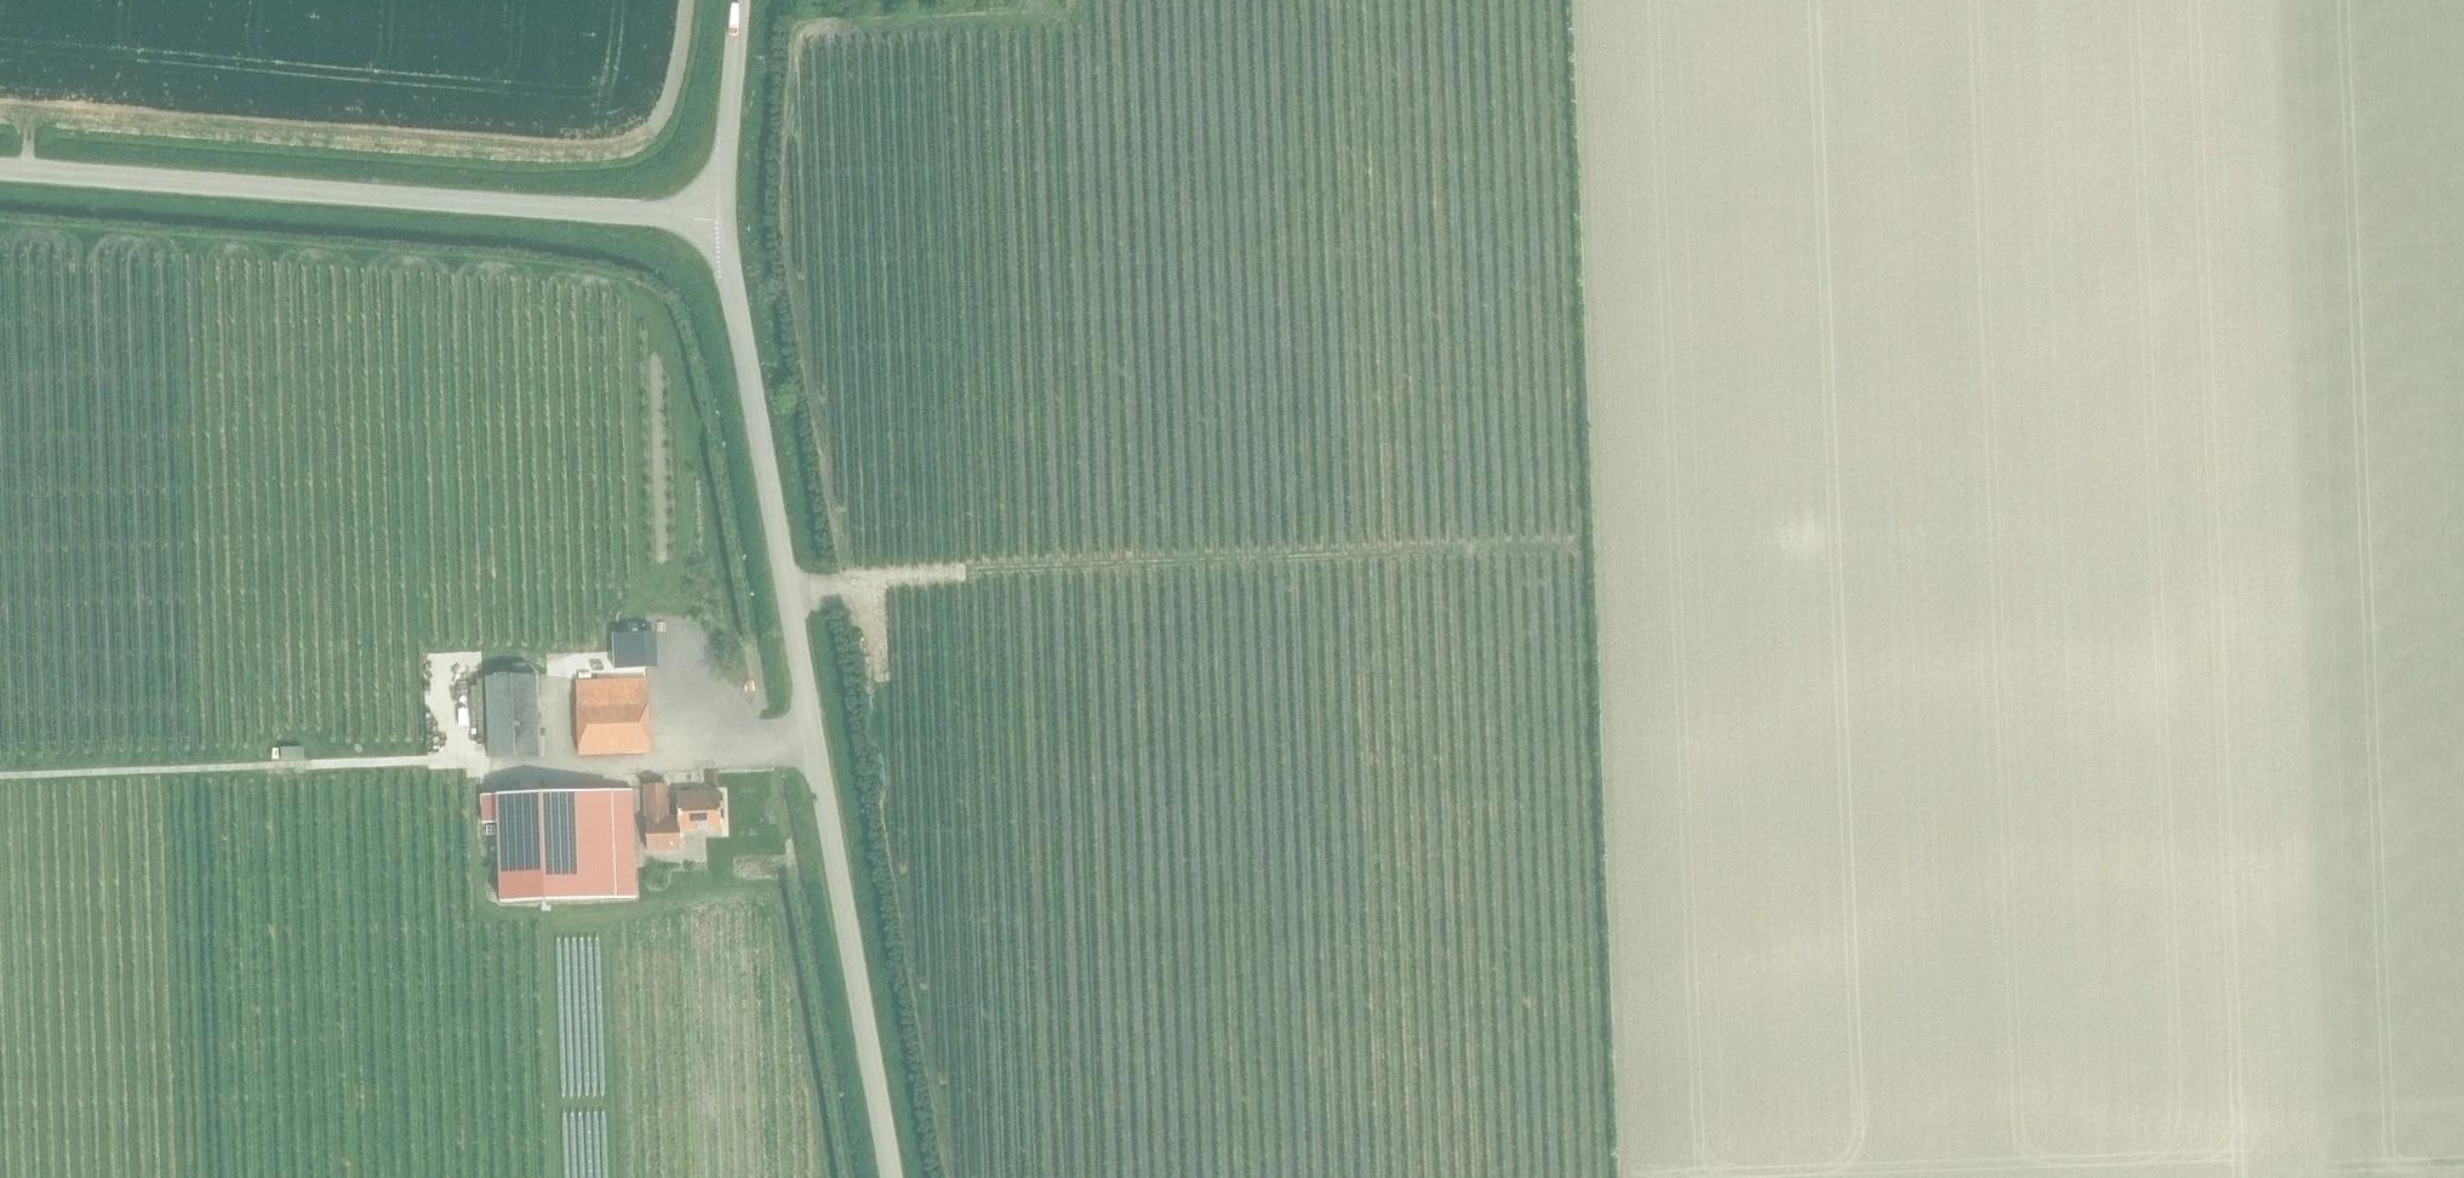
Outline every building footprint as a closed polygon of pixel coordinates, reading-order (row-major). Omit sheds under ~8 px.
[(645,633),(612,634),(613,670),(647,669),(645,633)] [(515,678),(487,679),(489,757),(538,756),(537,678),(527,678),(526,666),(515,666),(515,678)] [(644,679),(575,680),(576,752),(645,751),(644,679)] [(302,747),(279,747),(280,759),(302,759),(302,747)] [(679,793),(679,817),(668,817),(668,783),(646,783),(646,819),(648,819),(648,848),(681,848),(681,828),(721,827),(720,792),(679,793)] [(483,819),(498,818),(499,898),(634,895),(632,788),(483,790),(483,819)]
